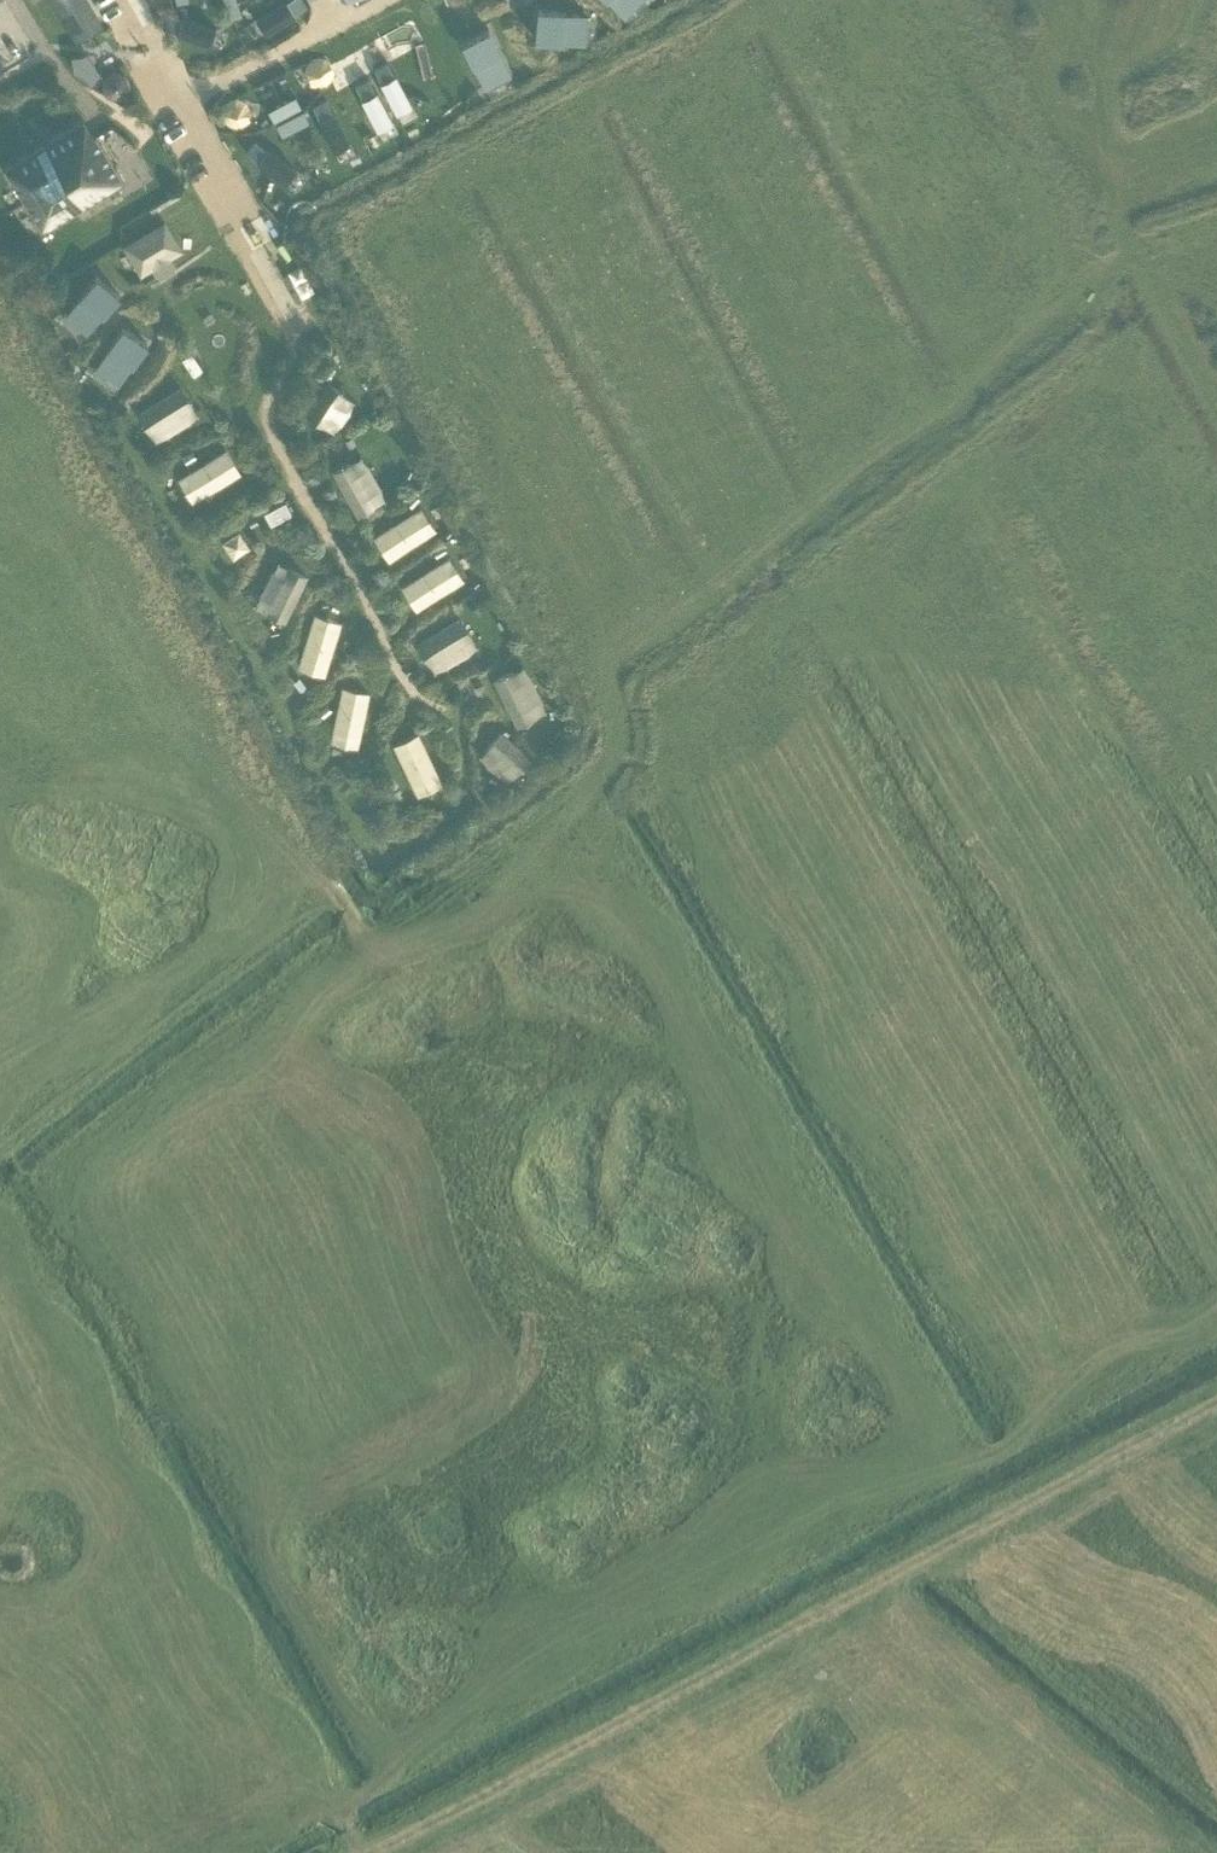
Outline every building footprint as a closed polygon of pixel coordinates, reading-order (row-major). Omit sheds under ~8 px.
[(76,43),(104,27),(88,0),(50,0),(76,43)] [(663,10),(665,0),(628,0),(663,10)] [(546,10),(547,41),(598,40),(598,8),(546,10)] [(527,32),(494,48),(514,82),(544,69),(527,32)] [(83,120),(4,169),(42,233),(125,182),(96,137),(95,139),(83,120)] [(165,219),(122,245),(140,276),(153,268),(157,274),(176,263),(173,257),(184,250),(165,219)]
